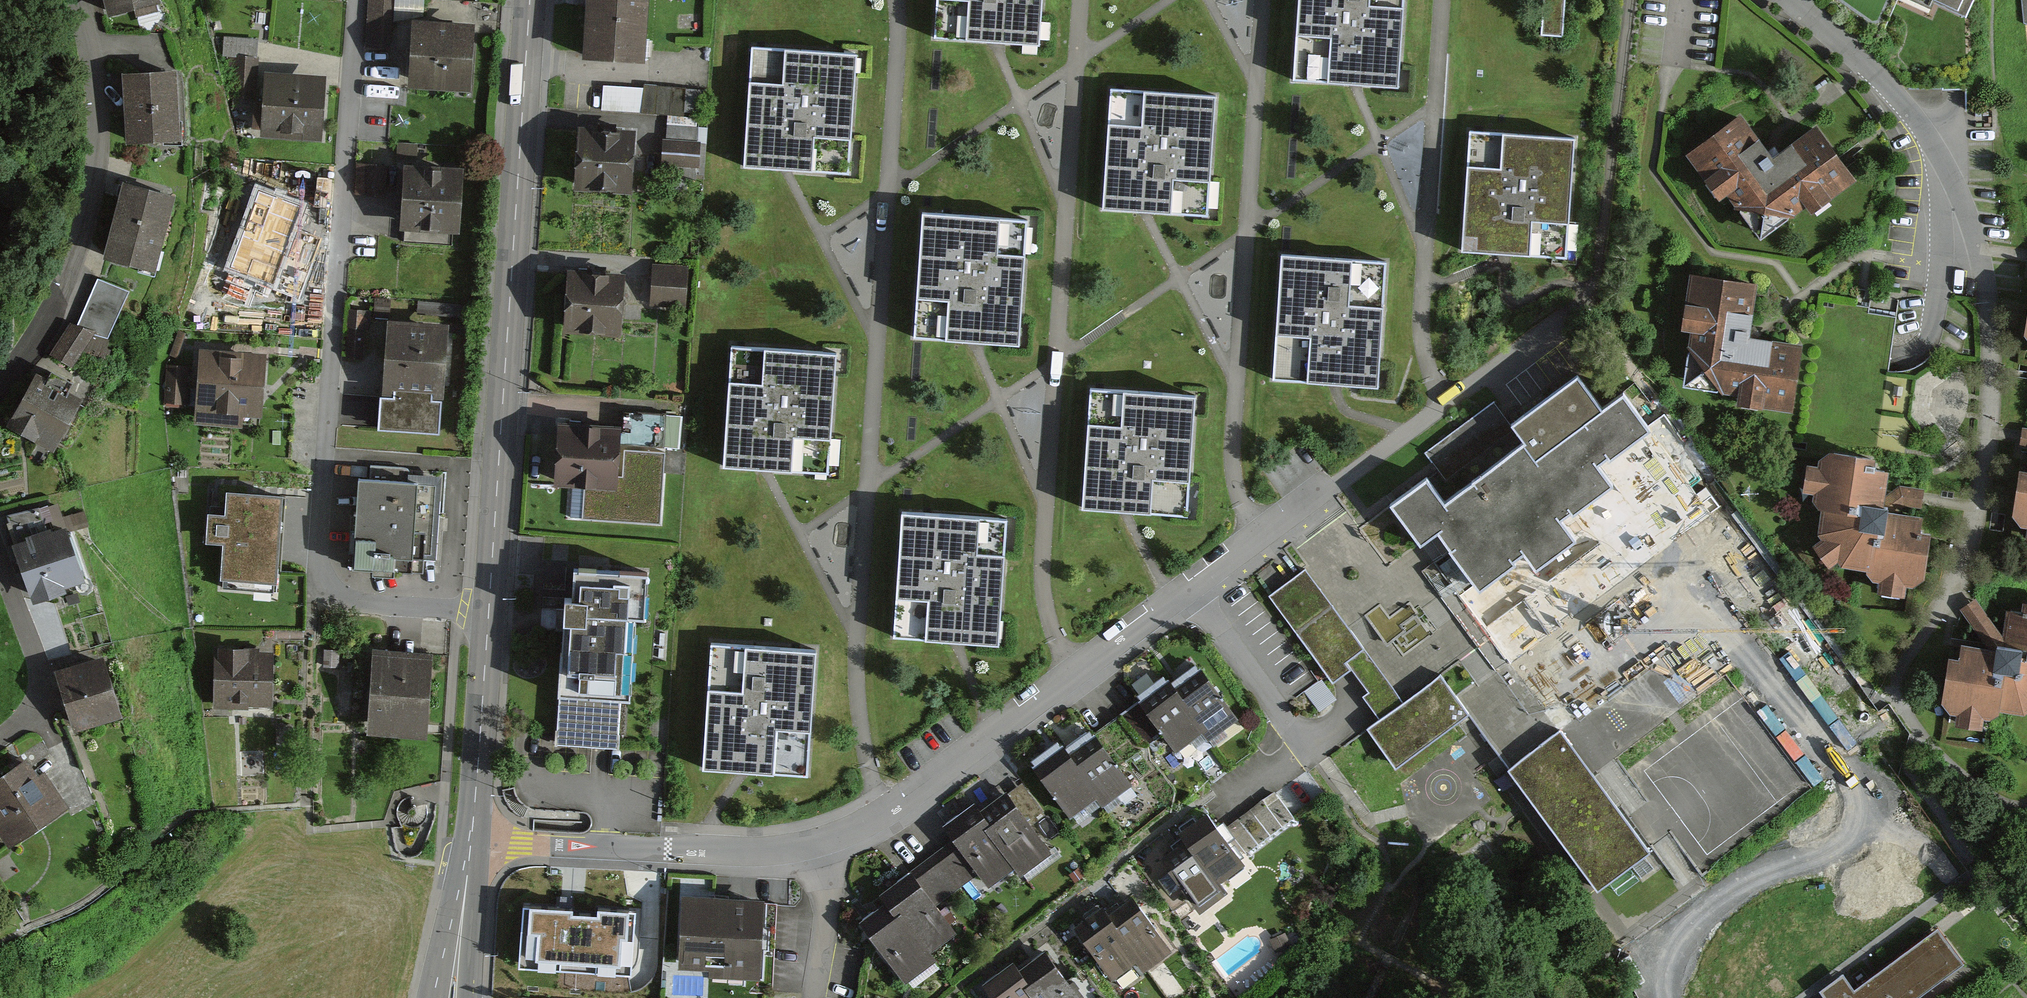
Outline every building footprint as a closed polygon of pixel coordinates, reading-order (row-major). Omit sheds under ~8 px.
[(103,27),(160,13),(157,0),(97,0),(103,27)] [(366,47),(389,49),(393,0),(370,0),(366,47)] [(585,64),(642,67),(647,0),(589,0),(585,64)] [(928,29),(1044,34),(1046,0),(930,0),(928,29)] [(1287,74),(1402,79),(1408,0),(1291,0),(1287,74)] [(1973,9),(1977,0),(1950,0),(1973,9)] [(412,25),(408,95),(472,98),(476,28),(412,25)] [(858,41),(744,33),(739,155),(848,162),(858,41)] [(259,37),(225,35),(224,52),(234,53),(232,95),(256,96),(259,37)] [(188,66),(136,72),(143,134),(195,128),(188,66)] [(1225,81),(1107,73),(1100,203),(1215,208),(1225,81)] [(324,145),(329,79),(263,74),(258,140),(324,145)] [(704,92),(683,91),(683,88),(642,86),(641,90),(604,88),(602,113),(643,115),(643,114),(682,117),(682,114),(702,115),(704,92)] [(1732,195),(1762,236),(1809,203),(1814,210),(1858,178),(1819,123),(1772,157),(1743,116),(1689,155),(1722,202),(1732,195)] [(1579,127),(1461,120),(1453,250),(1569,255),(1579,127)] [(634,133),(575,130),(571,194),(631,197),(634,133)] [(699,168),(700,144),(661,142),(660,166),(699,168)] [(401,236),(460,240),(465,174),(405,170),(401,236)] [(115,250),(170,265),(190,187),(135,173),(115,250)] [(1037,209),(919,201),(912,331),(1027,336),(1037,209)] [(318,283),(321,217),(248,213),(245,280),(318,283)] [(1388,253),(1270,246),(1263,375),(1378,380),(1388,253)] [(204,285),(220,291),(232,257),(215,251),(204,285)] [(684,309),(687,268),(652,265),(649,307),(684,309)] [(622,276),(563,271),(558,334),(617,339),(622,276)] [(137,287),(108,274),(88,320),(117,333),(137,287)] [(1804,344),(1751,337),(1758,283),(1693,275),(1685,329),(1691,330),(1684,385),(1736,392),(1735,404),(1795,411),(1804,344)] [(366,311),(351,310),(348,358),(363,359),(366,311)] [(81,317),(56,354),(78,369),(103,332),(81,317)] [(457,326),(394,323),(390,390),(453,393),(457,326)] [(841,340),(725,330),(713,457),(766,462),(829,467),(841,340)] [(267,357),(199,353),(194,429),(242,432),(243,422),(262,423),(267,357)] [(188,366),(166,365),(164,408),(187,408),(188,366)] [(16,425),(63,450),(94,392),(48,367),(16,425)] [(1202,382),(1084,375),(1077,505),(1192,510),(1202,382)] [(1597,466),(1608,458),(1610,460),(1650,432),(1623,396),(1603,411),(1578,377),(1513,425),(1526,443),(1473,481),(1474,483),(1445,505),(1427,480),(1392,505),(1421,544),(1438,532),(1445,543),(1452,551),(1451,552),(1479,591),(1515,565),(1512,562),(1524,553),(1536,570),(1576,541),(1560,521),(1571,513),(1573,515),(1612,486),(1597,466)] [(1495,403),(1426,453),(1446,480),(1515,430),(1495,403)] [(677,449),(679,419),(663,418),(663,414),(622,412),(620,450),(660,453),(660,448),(677,449)] [(613,490),(616,428),(549,425),(547,488),(613,490)] [(1929,582),(1935,535),(1926,532),(1927,516),(1889,511),(1893,473),(1877,471),(1879,460),(1833,453),(1821,461),(1820,468),(1808,468),(1805,493),(1816,495),(1816,500),(1824,511),(1820,536),(1824,539),(1815,547),(1834,568),(1840,564),(1843,568),(1869,572),(1875,582),(1882,583),(1881,595),(1909,598),(1911,587),(1919,588),(1929,582)] [(374,464),(374,475),(366,475),(362,563),(380,564),(380,570),(427,573),(428,557),(438,558),(442,483),(426,482),(427,478),(410,477),(411,466),(374,464)] [(2025,471),(2017,517),(2026,529),(2026,472),(2025,471)] [(275,592),(283,503),(227,499),(225,521),(208,519),(205,550),(223,552),(220,588),(275,592)] [(1010,509),(892,502),(885,631),(1000,636),(1010,509)] [(80,525),(24,543),(43,604),(100,585),(80,525)] [(558,732),(620,735),(623,696),(632,697),(637,612),(647,612),(649,568),(575,564),(573,599),(565,598),(558,732)] [(1333,683),(1351,670),(1371,695),(1364,700),(1380,721),(1369,730),(1397,766),(1469,711),(1442,676),(1405,704),(1306,573),(1270,600),(1333,683)] [(2026,599),(2025,610),(2009,608),(2003,645),(1965,641),(1964,657),(1951,656),(1943,701),(1953,714),(1960,715),(1961,727),(1985,729),(1988,718),(1994,718),(2004,711),(2026,714),(2026,600),(2026,599)] [(816,652),(710,644),(700,771),(807,779),(816,652)] [(112,648),(63,664),(82,721),(131,705),(112,648)] [(442,654),(382,651),(378,728),(439,730),(442,654)] [(267,719),(270,654),(216,652),(213,717),(267,719)] [(1238,711),(1199,654),(1168,675),(1206,730),(1208,732),(1238,711)] [(1136,689),(1178,749),(1206,730),(1168,675),(1164,669),(1136,689)] [(1162,737),(1141,707),(1096,739),(1118,769),(1162,737)] [(1561,731),(1510,768),(1598,888),(1649,850),(1561,731)] [(1133,790),(1096,739),(1067,760),(1103,811),(1133,790)] [(1061,752),(1032,772),(1069,823),(1096,803),(1061,752)] [(26,765),(0,781),(0,842),(4,849),(64,812),(40,775),(34,778),(26,765)] [(1246,847),(1295,812),(1276,787),(1228,823),(1246,847)] [(1052,858),(1007,795),(979,815),(1024,878),(1052,858)] [(1246,855),(1207,803),(1179,824),(1185,832),(1217,876),(1246,855)] [(1017,870),(972,807),(941,830),(985,892),(1017,870)] [(1200,904),(1225,886),(1217,876),(1185,832),(1160,850),(1200,904)] [(950,845),(909,876),(934,908),(975,877),(950,845)] [(956,940),(909,876),(883,895),(930,959),(956,940)] [(648,878),(617,877),(616,898),(614,898),(612,939),(637,940),(638,918),(647,919),(648,878)] [(587,960),(593,888),(534,883),(528,955),(587,960)] [(772,895),(691,892),(689,960),(719,961),(719,970),(770,972),(772,895)] [(1174,948),(1139,896),(1111,916),(1138,955),(1146,967),(1174,948)] [(888,904),(865,921),(912,983),(935,966),(888,904)] [(1111,916),(1105,908),(1079,926),(1111,973),(1138,955),(1111,916)] [(1967,962),(1941,924),(1855,983),(1846,970),(1822,986),(1830,997),(1914,997),(1967,962)] [(1050,954),(1024,974),(1042,997),(1083,997),(1050,954)] [(1019,967),(988,990),(994,997),(1042,997),(1024,974),(1019,967)]
